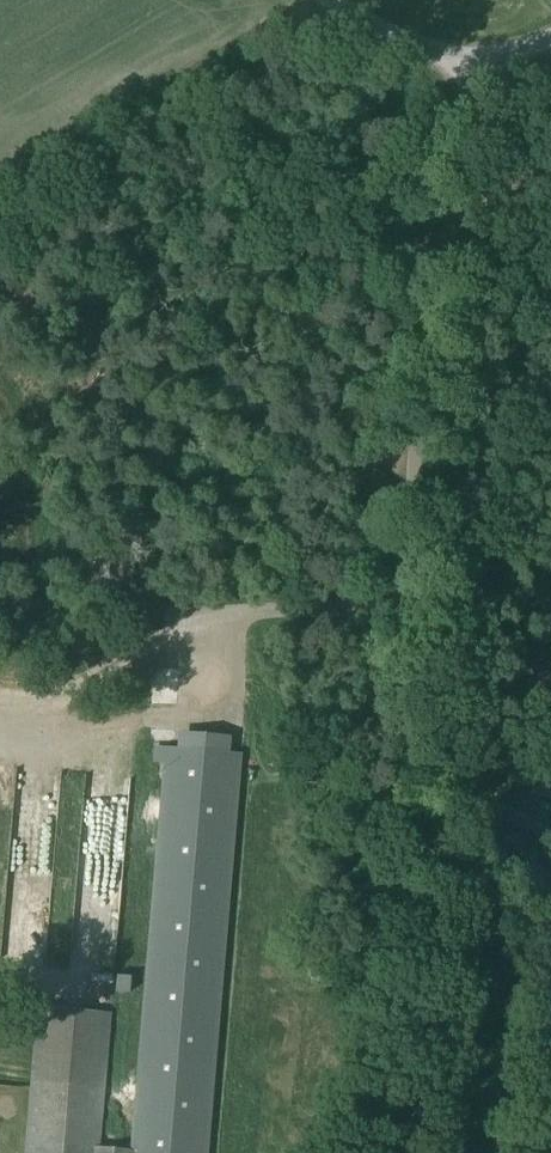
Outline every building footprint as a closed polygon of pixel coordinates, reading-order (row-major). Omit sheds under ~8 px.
[(115,555),(90,558),(93,583),(118,580),(115,555)] [(131,1152),(99,1150),(110,1015),(38,1009),(25,1152),(207,1152),(241,757),(165,751),(131,1152)]
